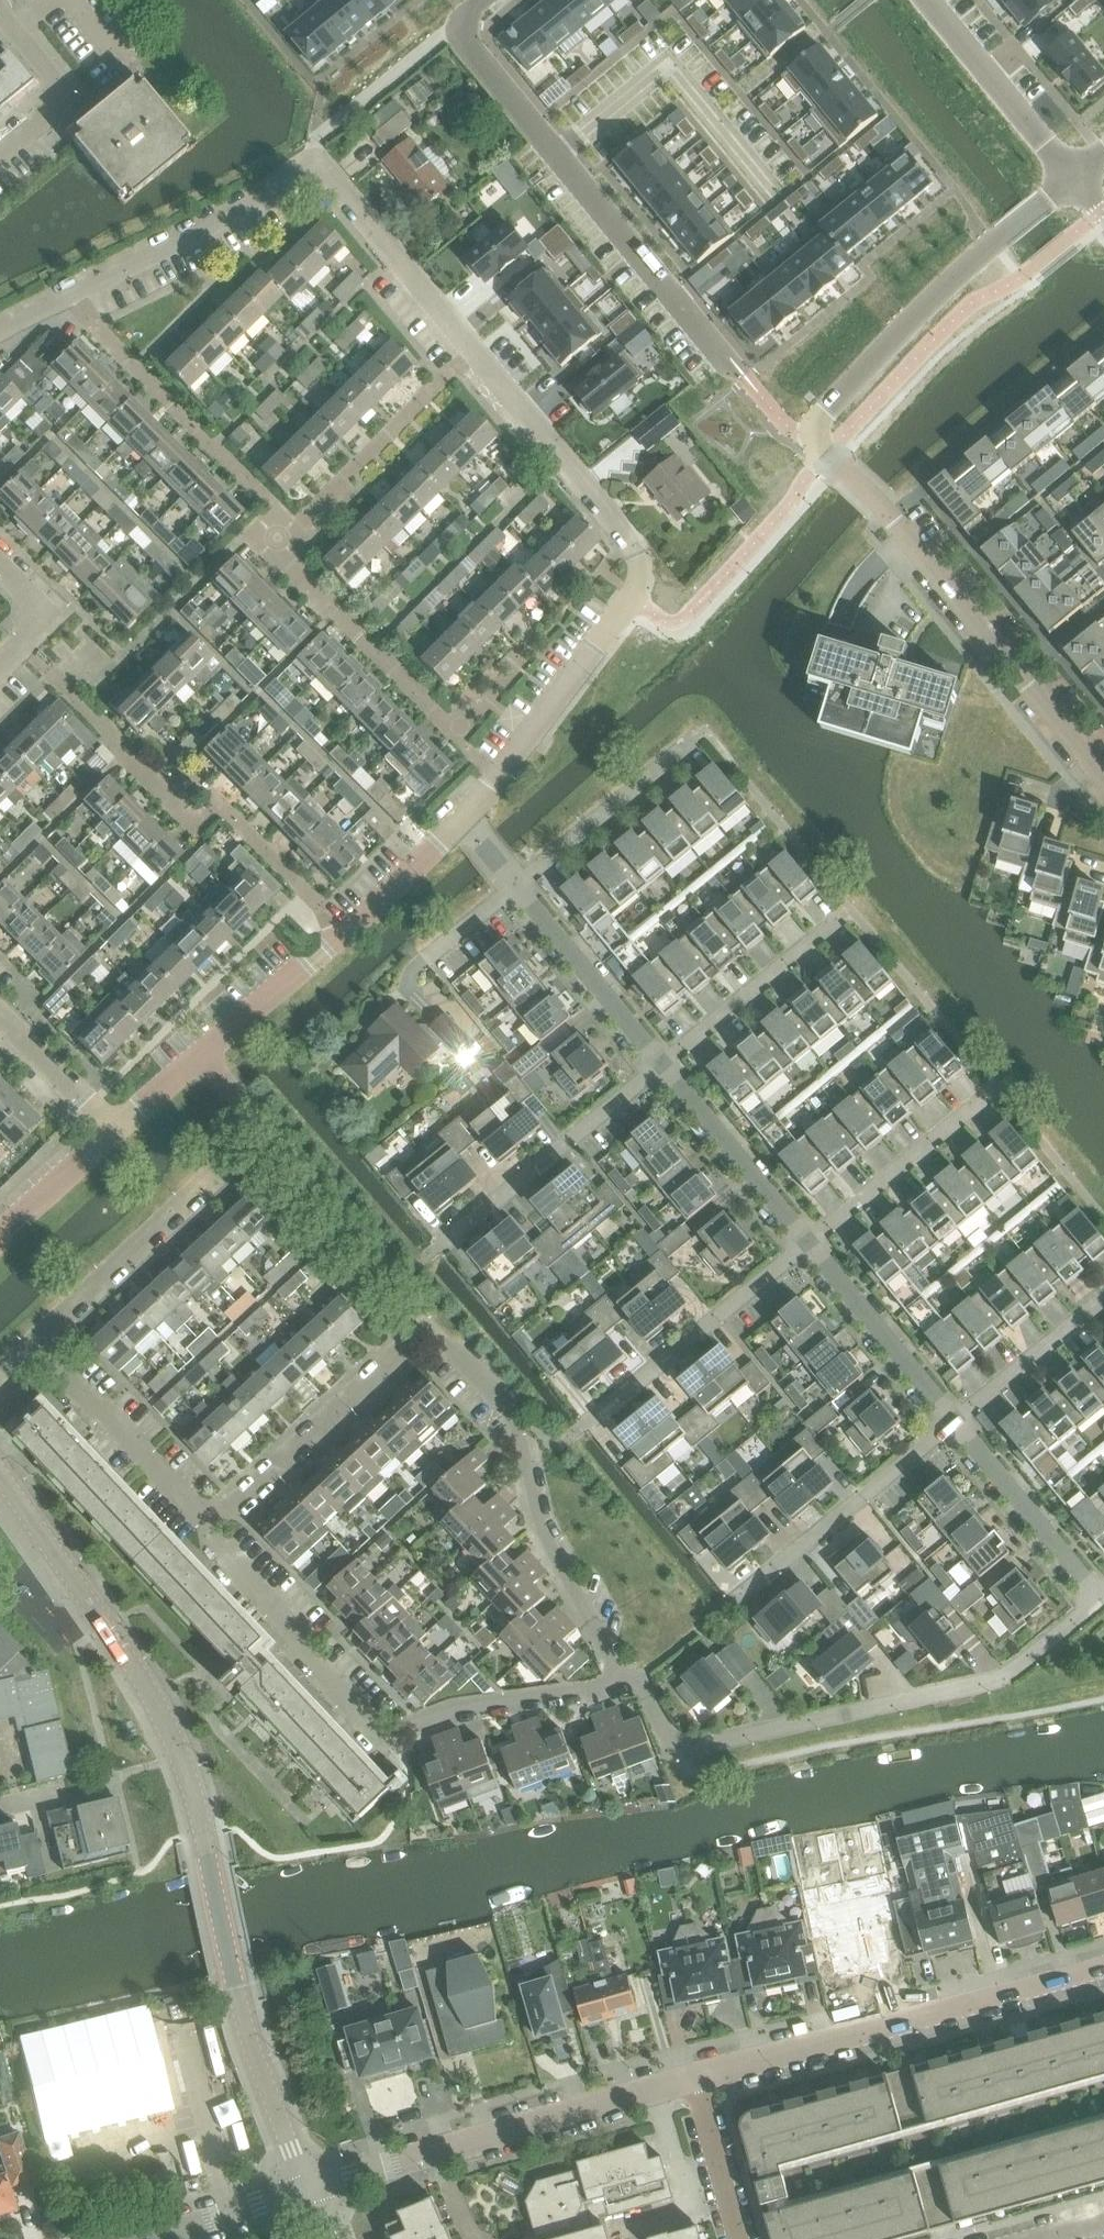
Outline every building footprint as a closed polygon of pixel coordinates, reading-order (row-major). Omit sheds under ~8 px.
[(318,10),(345,43),(359,31),(333,0),(331,0),(319,9),(318,10)] [(359,31),(373,19),(357,0),(333,0),(359,31)] [(373,19),(388,8),(381,0),(357,0),(373,19)] [(529,16),(557,50),(583,28),(560,0),(548,0),(529,16)] [(583,28),(610,7),(604,0),(560,0),(583,28)] [(729,4),(742,21),(743,21),(769,0),(734,0),(729,4)] [(738,24),(753,42),(791,11),(783,0),(769,0),(743,21),(742,21),(738,24)] [(1010,10),(1022,0),(1001,0),(1010,10)] [(1010,10),(1025,28),(1059,0),(1022,0),(1010,10)] [(1069,9),(1077,19),(1098,2),(1096,0),(1080,0),(1069,9)] [(662,16),(649,1),(638,10),(650,25),(662,16)] [(314,3),(298,16),(303,23),(304,22),(331,54),(345,43),(318,10),(319,9),(314,3)] [(791,11),(753,42),(768,60),(782,49),(806,29),(791,11)] [(694,15),(687,21),(695,31),(702,26),(694,15)] [(529,16),(501,38),(529,73),(557,50),(529,16)] [(303,23),(289,35),(315,67),(331,54),(304,22),(303,23)] [(640,22),(629,31),(635,37),(645,29),(640,22)] [(702,26),(695,31),(700,37),(704,42),(711,36),(702,26)] [(629,31),(619,39),(624,46),(635,37),(629,31)] [(1049,55),(1060,69),(1059,70),(1070,84),(1071,82),(1083,97),(1091,90),(1093,94),(1103,85),(1103,79),(1103,73),(1073,35),(1049,55)] [(599,48),(607,58),(619,49),(610,39),(599,48)] [(787,73),(782,77),(797,97),(801,93),(801,92),(835,64),(820,46),(790,71),(787,73)] [(729,47),(723,52),(729,59),(735,55),(729,47)] [(722,50),(715,55),(724,66),(730,61),(729,59),(723,52),(722,50)] [(0,58),(0,109),(9,102),(13,107),(25,97),(21,92),(32,83),(7,53),(0,58)] [(730,61),(724,66),(732,76),(739,71),(730,61)] [(835,64),(801,92),(801,93),(814,109),(815,110),(849,81),(835,64)] [(587,66),(576,74),(582,81),(592,72),(587,66)] [(576,74),(566,83),(571,89),(582,81),(576,74)] [(814,109),(810,112),(825,130),(864,99),(849,81),(815,110),(814,109)] [(423,82),(406,94),(418,110),(429,101),(428,99),(433,95),(423,82)] [(101,107),(73,129),(79,137),(73,142),(94,168),(93,169),(96,172),(97,171),(118,197),(124,191),(130,198),(157,176),(158,177),(160,175),(159,174),(185,153),(179,146),(186,140),(164,114),(165,113),(163,111),(162,112),(141,85),(134,91),(128,84),(112,97),(111,96),(100,105),(101,107)] [(864,99),(825,130),(840,149),(878,117),(864,99)] [(392,101),(367,122),(378,136),(374,140),(381,149),(386,145),(387,146),(387,145),(412,125),(402,113),(392,101)] [(766,104),(759,109),(768,119),(774,114),(766,104)] [(774,114),(768,119),(776,130),(783,124),(774,114)] [(687,119),(676,127),(682,133),(692,125),(687,119)] [(692,125),(682,133),(687,140),(698,132),(692,125)] [(875,129),(864,137),(870,144),(880,136),(875,129)] [(652,133),(615,163),(628,178),(664,148),(652,133)] [(864,137),(854,146),(859,153),(870,144),(864,137)] [(794,138),(787,144),(796,154),(803,148),(794,138)] [(412,140),(385,162),(399,179),(401,177),(425,207),(450,186),(412,140)] [(710,147),(700,156),(705,162),(715,154),(710,147)] [(664,148),(628,178),(639,192),(676,162),(664,148)] [(803,148),(796,154),(804,165),(811,159),(803,148)] [(905,150),(887,165),(915,199),(934,185),(905,150)] [(715,154),(705,162),(711,169),(721,160),(715,154)] [(840,157),(830,166),(835,172),(846,164),(840,157)] [(516,201),(530,189),(507,161),(493,173),(516,201)] [(676,162),(639,192),(651,206),(688,176),(676,162)] [(887,165),(870,179),(874,184),(898,214),(915,199),(887,165)] [(830,166),(819,174),(825,181),(835,172),(830,166)] [(688,176),(651,206),(663,221),(699,191),(688,176)] [(733,176),(723,184),(729,191),(739,182),(733,176)] [(853,192),(852,193),(881,228),(884,225),(898,214),(874,184),(870,179),(853,192)] [(805,186),(795,194),(801,201),(811,192),(806,186),(805,186)] [(835,201),(831,204),(834,208),(835,207),(863,242),(881,228),(852,193),(853,192),(850,188),(835,201)] [(745,190),(735,198),(740,205),(751,197),(745,190)] [(699,191),(663,221),(675,235),(711,205),(699,191)] [(795,194),(785,203),(790,209),(801,201),(795,194)] [(751,197),(740,205),(746,212),(756,203),(751,197)] [(711,205),(675,235),(686,249),(723,219),(711,205)] [(834,208),(817,222),(820,226),(820,225),(853,265),(854,265),(847,256),(863,242),(835,207),(834,208)] [(767,217),(756,226),(762,233),(772,224),(767,217)] [(723,219),(686,249),(699,264),(735,234),(723,219)] [(321,222),(301,241),(324,264),(344,245),(321,222)] [(509,225),(467,260),(470,263),(469,268),(475,276),(480,276),(487,284),(501,272),(503,274),(516,263),(515,261),(529,250),(509,225)] [(560,225),(539,242),(547,252),(568,235),(567,234),(560,225)] [(820,226),(801,241),(836,283),(837,283),(835,281),(853,265),(820,225),(820,226)] [(756,226),(746,234),(751,241),(762,233),(756,226)] [(568,235),(547,252),(555,262),(576,245),(568,235)] [(301,241),(282,260),(305,283),(324,264),(301,241)] [(801,241),(782,257),(816,299),(826,292),(836,283),(801,241)] [(728,249),(718,258),(723,264),(734,256),(728,249)] [(782,257),(762,273),(768,281),(769,281),(797,315),(798,315),(798,314),(796,312),(814,298),(815,300),(816,300),(816,299),(782,257)] [(718,258),(707,266),(713,273),(723,264),(718,258)] [(282,260),(265,278),(264,278),(281,295),(280,295),(287,302),(305,283),(282,260)] [(548,269),(508,301),(526,323),(567,290),(566,290),(548,268),(548,269)] [(594,268),(588,273),(596,284),(603,278),(594,268)] [(259,272),(240,291),(262,313),(280,295),(281,295),(264,278),(265,278),(259,272)] [(353,273),(343,283),(352,292),(362,281),(353,273)] [(751,296),(750,297),(778,331),(792,319),(797,315),(769,281),(768,281),(751,296)] [(339,304),(352,292),(343,283),(330,296),(339,304)] [(567,290),(526,323),(527,324),(531,321),(547,341),(543,344),(544,345),(584,312),(585,313),(589,309),(572,289),(570,286),(566,290),(567,290)] [(738,292),(723,305),(756,345),(764,339),(775,330),(777,332),(778,331),(750,297),(751,296),(744,288),(738,292)] [(240,291),(221,309),(244,332),(262,313),(240,291)] [(221,309),(202,329),(224,351),(244,332),(221,309)] [(316,309),(305,319),(314,328),(325,318),(316,309)] [(584,312),(544,345),(546,347),(562,367),(602,334),(585,313),(584,312)] [(630,312),(610,329),(618,339),(638,322),(638,321),(630,312)] [(354,321),(344,332),(353,341),(363,330),(362,329),(369,321),(362,314),(354,321)] [(302,339),(314,328),(305,319),(294,330),(302,339)] [(639,322),(618,338),(626,349),(639,339),(647,332),(639,322)] [(202,329),(183,347),(206,370),(224,351),(202,329)] [(363,330),(353,341),(359,347),(370,335),(364,329),(363,330)] [(48,331),(27,351),(37,360),(56,342),(57,341),(48,331)] [(341,353),(353,341),(344,332),(332,344),(341,353)] [(647,332),(639,339),(646,347),(654,340),(647,332)] [(51,365),(66,350),(57,341),(56,342),(37,360),(46,370),(51,365)] [(51,365),(69,384),(93,361),(74,342),(66,350),(51,365)] [(391,342),(372,361),(395,384),(414,365),(391,342)] [(275,343),(265,353),(274,362),(284,352),(275,343)] [(1089,355),(1103,374),(1103,343),(1089,355)] [(186,389),(206,370),(183,347),(164,367),(186,389)] [(27,351),(19,359),(38,378),(46,370),(37,360),(27,351)] [(262,374),(274,362),(265,353),(253,365),(262,374)] [(590,381),(576,392),(583,401),(581,406),(588,414),(593,413),(596,417),(644,377),(624,353),(604,370),(602,368),(589,379),(590,381)] [(1068,372),(1096,405),(1103,398),(1103,374),(1089,355),(1068,372)] [(28,387),(38,378),(19,359),(9,369),(28,387)] [(317,359),(306,369),(315,378),(324,387),(334,377),(326,368),(317,359)] [(76,391),(88,403),(111,380),(93,361),(69,384),(63,391),(69,397),(76,391)] [(372,361),(354,379),(377,402),(395,384),(372,361)] [(9,369),(1,377),(20,396),(28,387),(9,369)] [(303,391),(315,378),(306,369),(294,382),(303,391)] [(1075,422),(1096,405),(1068,372),(1048,389),(1075,422)] [(2,417),(3,415),(21,397),(20,396),(1,377),(0,376),(0,415),(2,417)] [(354,379),(335,398),(358,421),(377,402),(354,379)] [(90,405),(107,422),(130,399),(111,380),(88,403),(90,405)] [(238,380),(227,391),(236,400),(247,388),(238,380)] [(45,408),(54,399),(44,389),(35,398),(45,408)] [(1055,439),(1075,422),(1048,389),(1027,406),(1055,439)] [(225,410),(236,400),(227,391),(217,402),(225,410)] [(275,391),(265,402),(274,411),(284,400),(275,391)] [(335,398),(317,416),(340,439),(358,421),(335,398)] [(54,399),(45,408),(57,420),(66,411),(54,399)] [(107,422),(126,441),(149,418),(130,399),(107,422)] [(262,423),(274,411),(265,402),(253,414),(262,423)] [(1034,456),(1055,439),(1027,406),(1007,423),(1034,456)] [(669,410),(636,436),(649,453),(682,426),(669,410)] [(471,413),(453,431),(476,454),(494,436),(471,413)] [(1,430),(10,422),(3,415),(2,417),(0,415),(0,429),(1,430)] [(317,416),(298,435),(321,458),(340,439),(317,416)] [(135,450),(144,460),(167,436),(152,421),(149,418),(126,441),(116,450),(125,459),(135,450)] [(31,429),(40,438),(50,427),(42,419),(31,429)] [(1014,473),(1034,456),(1007,423),(986,439),(1014,473)] [(1088,438),(1095,447),(1103,439),(1103,428),(1102,426),(1088,438)] [(236,448),(248,436),(240,427),(227,439),(236,448)] [(453,431),(434,450),(457,473),(476,454),(453,431)] [(65,444),(75,454),(84,445),(73,435),(65,444)] [(298,435),(280,453),(303,476),(321,458),(298,435)] [(153,469),(163,478),(186,455),(167,436),(144,460),(135,469),(144,478),(153,469)] [(1078,461),(1095,447),(1088,438),(1071,452),(1078,461)] [(993,489),(1014,473),(986,439),(966,456),(993,489)] [(55,460),(62,467),(69,460),(62,453),(50,441),(43,448),(55,460)] [(15,445),(4,457),(12,465),(24,454),(15,445)] [(87,465),(96,457),(84,445),(75,454),(87,465)] [(434,450),(415,468),(438,491),(457,473),(434,450)] [(283,495),(303,476),(280,453),(260,472),(283,495)] [(163,479),(181,497),(204,473),(186,455),(163,478),(163,479)] [(1103,464),(1097,455),(1085,466),(1092,474),(1103,464)] [(973,506),(993,489),(966,456),(946,473),(973,506)] [(12,465),(4,457),(0,460),(0,474),(2,476),(12,465)] [(103,464),(96,457),(87,465),(94,473),(103,464)] [(678,458),(651,480),(668,501),(664,504),(679,521),(706,499),(688,477),(691,475),(678,458)] [(514,479),(525,467),(517,459),(506,471),(514,479)] [(70,475),(77,468),(69,460),(62,467),(70,475)] [(1061,460),(1047,472),(1054,480),(1068,469),(1061,460)] [(94,473),(102,481),(111,472),(103,464),(94,473)] [(70,475),(81,486),(88,479),(77,468),(70,475)] [(419,510),(438,491),(415,468),(397,487),(419,510)] [(15,514),(38,491),(20,472),(0,492),(0,499),(15,514)] [(111,472),(102,481),(112,491),(121,482),(111,472)] [(1037,495),(1054,480),(1047,472),(1030,486),(1037,495)] [(190,506),(199,516),(223,492),(204,473),(181,497),(175,503),(184,512),(190,506)] [(946,473),(929,487),(976,544),(977,545),(994,532),(993,531),(973,506),(946,473)] [(1073,475),(1063,484),(1070,492),(1080,484),(1073,475)] [(99,490),(88,479),(81,486),(92,497),(99,490)] [(485,479),(475,489),(481,495),(490,486),(491,486),(485,479)] [(133,494),(121,482),(112,491),(124,503),(133,494)] [(1057,503),(1070,492),(1063,484),(1050,494),(1057,503)] [(481,495),(480,496),(489,504),(499,494),(490,486),(481,495)] [(400,529),(419,510),(397,487),(377,506),(400,529)] [(15,514),(34,533),(57,510),(38,491),(15,514)] [(226,496),(223,492),(199,516),(218,535),(241,511),(226,496)] [(1006,505),(1013,514),(1029,501),(1021,493),(1006,505)] [(476,517),(489,504),(480,496),(467,509),(476,517)] [(538,497),(527,508),(536,517),(547,506),(538,497)] [(744,499),(734,508),(747,522),(757,513),(744,499)] [(34,533),(52,552),(75,528),(81,522),(63,504),(57,510),(34,533)] [(107,512),(118,523),(125,516),(114,505),(107,512)] [(1013,514),(1006,505),(991,518),(998,526),(1013,514)] [(1090,517),(1103,534),(1103,505),(1090,517)] [(377,506),(360,524),(383,547),(390,555),(398,548),(390,540),(400,529),(377,506)] [(525,528),(536,517),(527,508),(516,519),(525,528)] [(139,518),(149,529),(158,520),(148,509),(139,518)] [(1048,532),(1057,524),(1044,509),(1035,516),(1048,532)] [(136,528),(125,516),(118,523),(129,535),(136,528)] [(1103,561),(1103,534),(1090,517),(1072,532),(1099,565),(1103,561)] [(575,518),(556,537),(580,561),(588,553),(599,542),(575,518)] [(52,552),(71,570),(94,547),(101,540),(102,539),(83,520),(81,522),(75,528),(52,552)] [(170,532),(158,520),(149,529),(161,541),(170,532)] [(981,551),(999,572),(1032,544),(1015,523),(981,551)] [(360,524),(340,543),(363,566),(377,553),(383,547),(360,524)] [(454,524),(443,534),(451,542),(462,532),(454,524)] [(496,529),(485,541),(492,549),(504,537),(501,535),(496,529)] [(1052,538),(1064,553),(1073,545),(1061,530),(1052,538)] [(439,555),(451,542),(443,534),(430,547),(439,555)] [(540,553),(537,555),(561,579),(580,561),(556,537),(540,553)] [(71,570),(89,589),(112,566),(104,557),(111,550),(101,540),(94,547),(71,570)] [(472,554),(465,560),(473,568),(479,562),(481,559),(491,549),(492,549),(485,541),(474,552),(472,554)] [(145,553),(154,561),(162,553),(151,543),(143,551),(145,553)] [(344,586),(363,566),(340,543),(331,553),(321,563),(344,586)] [(999,572),(1016,592),(1049,565),(1032,544),(999,572)] [(187,566),(195,557),(191,553),(183,545),(175,553),(174,554),(187,566)] [(1087,562),(1073,545),(1064,553),(1078,570),(1087,562)] [(481,559),(479,562),(490,572),(502,560),(491,549),(481,559)] [(174,566),(162,553),(154,561),(166,574),(172,580),(181,572),(174,566)] [(537,555),(519,573),(518,575),(535,591),(542,599),(561,579),(537,555)] [(208,580),(228,600),(252,577),(232,556),(208,580)] [(89,589),(108,607),(140,576),(121,557),(112,566),(89,589)] [(458,567),(447,578),(455,586),(458,583),(466,575),(473,568),(465,560),(458,567)] [(416,561),(406,570),(414,579),(424,569),(416,561)] [(1065,584),(1066,586),(1033,613),(1050,634),(1103,590),(1103,582),(1100,577),(1089,586),(1086,583),(1097,574),(1090,564),(1065,584)] [(1016,592),(1033,613),(1066,586),(1065,584),(1049,565),(1016,592)] [(512,567),(492,587),(515,611),(535,591),(518,575),(519,573),(512,567)] [(401,592),(414,579),(406,570),(393,583),(401,592)] [(159,594),(140,576),(108,607),(127,627),(150,603),(159,594)] [(228,600),(247,618),(270,595),(252,577),(228,600)] [(436,589),(428,597),(436,605),(444,597),(455,586),(447,578),(436,589)] [(492,587),(474,606),(497,629),(515,611),(492,587)] [(255,626),(265,637),(289,614),(270,595),(247,618),(241,624),(249,632),(255,626)] [(422,603),(410,615),(418,623),(430,611),(436,605),(428,597),(422,603)] [(375,617),(386,606),(378,598),(367,609),(375,617)] [(177,611),(197,631),(205,622),(219,608),(215,603),(205,613),(200,607),(195,612),(185,602),(177,611)] [(474,606),(455,624),(478,647),(497,629),(474,606)] [(224,613),(219,608),(205,622),(197,631),(208,642),(216,633),(210,627),(224,613)] [(308,633),(289,614),(265,637),(260,642),(267,650),(273,645),(284,656),(308,633)] [(408,634),(418,623),(410,615),(399,626),(408,634)] [(1103,656),(1103,619),(1064,651),(1082,673),(1103,656)] [(455,624),(437,642),(460,666),(478,647),(455,624)] [(187,633),(167,652),(200,686),(220,666),(210,656),(187,633)] [(303,665),(314,676),(337,654),(342,649),(330,636),(325,641),(318,634),(295,657),(290,662),(298,670),(303,665)] [(947,721),(948,721),(960,683),(822,641),(810,680),(811,680),(813,675),(834,681),(820,727),(914,755),(927,710),(948,716),(947,721)] [(441,684),(460,666),(437,642),(418,661),(441,684)] [(225,659),(234,668),(243,659),(233,650),(225,659)] [(167,652),(148,671),(171,694),(183,682),(193,693),(200,686),(167,652)] [(314,676),(333,695),(356,672),(361,668),(348,655),(343,660),(337,654),(314,676)] [(1097,691),(1103,685),(1103,656),(1082,673),(1097,691)] [(256,672),(243,659),(234,668),(247,681),(256,672)] [(148,671),(130,689),(153,712),(171,694),(148,671)] [(333,695),(352,714),(375,691),(356,672),(333,695)] [(274,701),(282,709),(292,698),(273,679),(271,681),(263,689),(274,701)] [(163,723),(153,712),(130,689),(124,695),(119,690),(106,703),(111,708),(134,731),(144,721),(155,732),(163,723)] [(352,714),(370,732),(393,710),(375,691),(352,714)] [(229,693),(218,704),(227,712),(237,701),(229,693)] [(291,718),(301,727),(309,720),(311,717),(292,698),(282,709),(291,718)] [(256,712),(268,723),(276,714),(265,703),(256,712)] [(216,723),(227,712),(218,704),(207,714),(216,723)] [(28,729),(51,752),(59,760),(69,750),(72,753),(82,743),(88,749),(97,740),(72,716),(63,725),(48,709),(28,729)] [(370,732),(389,752),(412,729),(393,710),(370,732)] [(287,725),(276,714),(268,723),(278,734),(287,725)] [(321,732),(309,720),(301,727),(313,740),(321,732)] [(202,750),(221,770),(244,747),(224,728),(202,750)] [(28,729),(9,748),(33,771),(41,762),(52,773),(62,763),(59,760),(51,752),(28,729)] [(402,776),(408,771),(431,748),(412,729),(389,752),(383,758),(402,776)] [(192,730),(181,741),(190,749),(200,738),(192,730)] [(179,760),(190,749),(181,741),(170,751),(179,760)] [(294,750),(305,761),(313,752),(302,741),(294,750)] [(107,766),(114,758),(101,745),(94,753),(95,754),(107,766)] [(221,770),(239,789),(262,766),(244,747),(221,770)] [(0,757),(0,775),(14,789),(33,771),(9,748),(0,757)] [(329,756),(338,765),(346,757),(337,748),(329,756)] [(449,766),(431,748),(408,771),(426,789),(449,766)] [(324,763),(313,752),(305,761),(316,772),(324,763)] [(95,754),(85,764),(97,775),(107,766),(95,754)] [(359,770),(346,757),(338,765),(351,778),(359,770)] [(702,785),(693,792),(692,793),(719,826),(741,808),(747,803),(715,763),(697,778),(702,785)] [(239,789),(258,807),(281,784),(262,766),(239,789)] [(6,798),(13,806),(22,797),(14,789),(0,775),(0,803),(6,798)] [(258,807),(276,826),(299,803),(305,797),(306,796),(288,777),(281,784),(258,807)] [(83,802),(103,821),(126,798),(106,779),(83,802)] [(331,787),(342,798),(351,790),(340,779),(331,787)] [(70,784),(58,796),(67,805),(79,793),(70,784)] [(364,791),(376,803),(383,795),(383,794),(372,784),(364,791)] [(675,807),(666,815),(665,816),(692,848),(719,826),(692,793),(693,792),(687,786),(670,800),(675,807)] [(362,801),(351,790),(342,798),(353,809),(362,801)] [(384,792),(383,794),(383,795),(376,803),(394,821),(404,812),(384,792)] [(50,823),(67,805),(58,796),(40,814),(50,823)] [(276,826),(295,845),(318,822),(317,821),(323,814),(305,797),(299,803),(276,826)] [(112,830),(121,839),(144,816),(126,798),(103,821),(94,830),(104,839),(112,830)] [(997,860),(1026,869),(1033,846),(1041,822),(1035,820),(1038,809),(1015,802),(1012,809),(999,805),(985,850),(999,854),(997,860)] [(361,816),(380,836),(384,840),(392,832),(388,827),(369,808),(361,816)] [(648,829),(639,837),(638,838),(664,871),(692,848),(665,816),(666,815),(660,808),(643,823),(648,829)] [(295,845),(314,864),(343,835),(323,814),(317,821),(318,822),(295,845)] [(113,848),(131,867),(163,835),(144,816),(121,839),(113,848)] [(33,821),(20,834),(30,843),(42,831),(33,821)] [(762,828),(749,838),(759,841),(767,834),(762,828)] [(621,852),(611,860),(610,860),(637,893),(664,871),(638,838),(639,837),(633,830),(615,845),(621,852)] [(20,853),(30,843),(20,834),(10,844),(20,853)] [(182,854),(163,835),(131,867),(150,886),(159,877),(182,854)] [(362,853),(343,835),(314,864),(333,882),(362,853)] [(54,847),(65,858),(74,849),(63,838),(54,847)] [(749,838),(737,848),(741,853),(742,855),(759,841),(749,838)] [(1031,901),(1058,909),(1059,909),(1066,886),(1074,863),(1068,861),(1071,849),(1048,842),(1046,850),(1033,846),(1026,869),(1029,870),(1026,877),(1037,880),(1031,901)] [(52,856),(40,845),(32,853),(44,865),(52,856)] [(224,889),(227,892),(250,915),(269,896),(253,881),(263,872),(238,847),(229,856),(235,862),(227,869),(236,877),(224,889)] [(737,848),(722,860),(732,863),(742,855),(741,853),(737,848)] [(86,861),(74,849),(65,858),(77,870),(86,861)] [(200,849),(193,856),(202,866),(206,870),(214,862),(200,849)] [(781,857),(759,875),(786,907),(787,907),(796,899),(802,905),(819,891),(787,851),(781,857)] [(610,915),(611,914),(637,893),(610,860),(611,860),(606,853),(588,867),(594,874),(584,882),(583,883),(609,913),(610,915)] [(191,877),(202,866),(193,856),(192,856),(181,866),(191,877)] [(722,860),(709,870),(714,876),(715,877),(732,863),(722,860)] [(709,870),(695,882),(704,886),(715,877),(714,876),(709,870)] [(59,880),(70,891),(78,882),(67,872),(59,880)] [(613,954),(631,939),(629,936),(613,917),(611,914),(610,915),(609,913),(583,883),(584,882),(579,875),(561,890),(580,912),(575,917),(585,929),(590,925),(613,954)] [(759,875),(732,897),(759,930),(760,929),(769,921),(775,928),(792,913),(787,907),(786,907),(759,875)] [(92,885),(102,895),(111,887),(101,876),(92,885)] [(166,881),(154,894),(162,902),(175,889),(166,881)] [(23,901),(3,882),(0,885),(0,924),(23,901)] [(90,894),(78,882),(70,891),(81,902),(90,894)] [(695,882),(682,892),(687,898),(688,899),(704,886),(695,882)] [(1091,950),(1092,950),(1099,927),(1100,927),(1103,913),(1103,902),(1101,901),(1103,892),(1103,890),(1081,883),(1079,890),(1066,886),(1059,909),(1058,909),(1053,927),(1067,931),(1064,941),(1091,950)] [(123,898),(111,887),(102,895),(114,907),(123,898)] [(227,892),(208,911),(231,934),(250,915),(227,892)] [(682,892),(667,905),(677,908),(688,899),(687,898),(682,892)] [(152,911),(162,902),(154,894),(144,903),(152,911)] [(732,897),(704,920),(731,952),(732,951),(742,943),(747,950),(765,936),(760,929),(759,930),(732,897)] [(18,943),(41,920),(23,901),(0,924),(18,943)] [(667,905),(655,915),(660,921),(672,912),(677,908),(667,905)] [(107,928),(116,920),(104,908),(96,917),(107,928)] [(208,911),(189,930),(212,953),(231,934),(208,911)] [(672,912),(660,921),(665,928),(677,918),(672,912)] [(655,915),(640,927),(650,930),(660,921),(655,915)] [(128,919),(117,930),(125,939),(136,928),(128,919)] [(18,943),(36,961),(59,938),(41,920),(18,943)] [(704,920),(677,942),(704,975),(705,974),(715,966),(720,973),(738,958),(732,951),(731,952),(704,920)] [(194,971),(212,953),(189,930),(182,922),(164,940),(171,948),(194,971)] [(629,936),(631,939),(634,942),(650,930),(640,927),(629,936)] [(1100,927),(1099,927),(1092,950),(1091,950),(1085,972),(1099,976),(1097,982),(1103,984),(1103,928),(1100,927)] [(67,930),(59,938),(36,961),(43,968),(39,973),(51,985),(55,980),(78,957),(86,950),(67,930)] [(114,950),(125,939),(117,930),(106,941),(114,950)] [(176,989),(194,971),(171,948),(161,938),(142,956),(153,966),(176,989)] [(651,963),(634,942),(631,939),(613,954),(637,982),(632,986),(642,999),(647,995),(666,1017),(683,1003),(678,996),(677,997),(654,968),(650,964),(651,963)] [(479,967),(495,986),(525,961),(509,942),(503,948),(500,944),(490,952),(493,955),(479,967)] [(677,997),(678,996),(687,988),(693,995),(711,980),(705,974),(704,975),(677,942),(651,963),(650,964),(654,968),(677,997)] [(861,942),(833,965),(839,972),(866,1005),(894,981),(861,942)] [(90,957),(79,968),(87,977),(99,966),(90,957)] [(495,986),(511,1004),(540,980),(525,961),(495,986)] [(833,965),(806,988),(812,995),(838,1027),(866,1005),(839,972),(833,965)] [(153,966),(134,985),(156,1008),(176,989),(153,966)] [(76,988),(87,977),(79,968),(68,980),(76,988)] [(107,996),(137,1027),(156,1008),(134,985),(123,975),(116,982),(118,985),(107,996)] [(511,1004),(526,1023),(555,998),(540,980),(511,1004)] [(52,1015),(71,996),(61,986),(42,1005),(52,1015)] [(789,1001),(779,1010),(785,1017),(811,1049),(838,1027),(812,995),(806,988),(789,1001)] [(463,997),(471,1006),(478,1000),(470,991),(463,997)] [(1073,997),(1057,992),(1055,1002),(1070,1006),(1073,997)] [(107,996),(89,1014),(119,1046),(137,1027),(107,996)] [(571,1018),(555,998),(526,1023),(541,1042),(571,1018)] [(487,1012),(478,1000),(471,1006),(480,1018),(487,1012)] [(908,1006),(896,1017),(906,1020),(914,1013),(908,1006)] [(412,1075),(438,1050),(397,1007),(370,1032),(376,1038),(344,1068),(369,1094),(401,1064),(412,1075)] [(779,1010),(752,1032),(758,1040),(784,1072),(811,1049),(785,1017),(779,1010)] [(472,1040),(447,1013),(430,1028),(455,1056),(457,1054),(472,1040)] [(101,1064),(119,1046),(89,1014),(70,1033),(78,1041),(101,1064)] [(658,1015),(651,1020),(657,1027),(663,1022),(658,1015)] [(896,1017),(884,1027),(888,1032),(889,1033),(906,1020),(896,1017)] [(884,1027),(868,1039),(879,1042),(889,1033),(888,1032),(884,1027)] [(492,1033),(501,1043),(508,1038),(499,1028),(492,1033)] [(934,1030),(906,1053),(938,1093),(966,1070),(934,1030)] [(757,1094),(758,1093),(784,1072),(758,1040),(752,1032),(724,1055),(743,1078),(757,1094)] [(574,1100),(588,1088),(585,1084),(609,1064),(592,1043),(589,1046),(578,1034),(552,1055),(563,1068),(554,1076),(574,1100)] [(472,1040),(457,1054),(466,1064),(483,1049),(473,1038),(472,1040)] [(516,1048),(508,1038),(501,1043),(509,1054),(516,1048)] [(868,1039),(857,1049),(861,1054),(862,1056),(879,1042),(868,1039)] [(511,1067),(515,1072),(522,1080),(549,1058),(538,1045),(511,1067)] [(857,1049),(841,1062),(851,1064),(862,1056),(861,1054),(857,1049)] [(121,1056),(116,1052),(103,1064),(108,1069),(121,1056)] [(906,1053),(878,1076),(911,1115),(938,1093),(906,1053)] [(778,1118),(758,1093),(757,1094),(743,1078),(724,1055),(708,1068),(726,1091),(721,1095),(732,1108),(737,1104),(760,1132),(777,1118),(778,1118)] [(493,1072),(502,1083),(515,1072),(511,1067),(506,1061),(493,1072)] [(841,1062),(829,1072),(834,1077),(835,1078),(851,1064),(841,1062)] [(515,1072),(502,1083),(482,1098),(520,1144),(540,1127),(522,1105),(534,1094),(522,1080),(515,1072)] [(829,1072),(814,1084),(824,1087),(835,1078),(834,1077),(829,1072)] [(878,1076),(851,1098),(884,1138),(885,1137),(911,1115),(878,1076)] [(814,1084),(802,1094),(807,1099),(808,1101),(824,1087),(814,1084)] [(21,1104),(2,1085),(0,1087),(0,1125),(21,1104)] [(802,1094),(788,1106),(798,1109),(808,1101),(807,1099),(802,1094)] [(482,1098),(451,1124),(470,1147),(482,1137),(491,1148),(489,1150),(501,1164),(518,1150),(515,1148),(520,1144),(482,1098)] [(851,1098),(824,1120),(856,1160),(884,1138),(851,1098)] [(21,1104),(0,1125),(0,1136),(14,1150),(41,1124),(21,1104)] [(787,1118),(798,1109),(788,1106),(782,1111),(787,1118)] [(812,1196),(829,1182),(810,1159),(797,1143),(798,1142),(791,1133),(778,1118),(777,1118),(760,1132),(784,1161),(779,1165),(789,1178),(794,1174),(812,1196)] [(810,1159),(829,1182),(856,1160),(824,1120),(798,1142),(797,1143),(810,1159)] [(626,1145),(642,1165),(672,1140),(656,1121),(649,1126),(646,1123),(637,1130),(640,1134),(626,1145)] [(1008,1121),(980,1144),(1012,1183),(1041,1160),(1008,1121)] [(451,1124),(419,1151),(456,1196),(477,1179),(458,1156),(470,1147),(451,1124)] [(642,1165),(657,1183),(687,1159),(672,1140),(642,1165)] [(980,1144),(953,1166),(985,1206),(1012,1183),(980,1144)] [(452,1200),(456,1196),(419,1151),(386,1177),(405,1200),(418,1190),(426,1201),(425,1202),(437,1217),(454,1202),(452,1200)] [(657,1183),(672,1201),(702,1177),(687,1159),(657,1183)] [(560,1183),(556,1187),(593,1232),(626,1206),(607,1183),(595,1193),(586,1182),(587,1181),(575,1166),(558,1180),(560,1183)] [(936,1180),(926,1189),(958,1228),(966,1238),(993,1215),(985,1206),(953,1166),(936,1180)] [(609,1175),(617,1185),(624,1179),(616,1169),(609,1175)] [(718,1196),(702,1177),(672,1201),(688,1221),(718,1196)] [(633,1190),(624,1179),(617,1185),(626,1196),(633,1190)] [(1058,1182),(1042,1195),(1051,1198),(1063,1188),(1058,1182)] [(554,1226),(542,1235),(561,1258),(593,1232),(556,1187),(535,1203),(554,1226)] [(926,1189),(898,1211),(931,1250),(958,1228),(926,1189)] [(633,1190),(626,1196),(633,1204),(640,1198),(633,1190)] [(1042,1195),(1030,1205),(1035,1211),(1051,1198),(1042,1195)] [(249,1199),(230,1217),(252,1240),(271,1222),(249,1199)] [(1030,1205),(1015,1217),(1024,1220),(1035,1211),(1030,1205)] [(639,1212),(647,1222),(655,1216),(646,1206),(639,1212)] [(1053,1232),(1057,1237),(1085,1271),(1103,1256),(1103,1237),(1081,1209),(1053,1232)] [(904,1272),(905,1272),(931,1250),(898,1211),(871,1233),(882,1246),(904,1272)] [(701,1254),(720,1278),(735,1266),(732,1263),(756,1243),(739,1222),(735,1225),(725,1212),(699,1234),(710,1247),(701,1254)] [(663,1226),(655,1216),(647,1222),(656,1232),(663,1226)] [(230,1217),(211,1235),(232,1258),(252,1240),(230,1217)] [(1015,1217),(1003,1227),(1008,1233),(1024,1220),(1015,1217)] [(497,1235),(492,1239),(521,1274),(539,1259),(548,1269),(550,1268),(561,1258),(542,1235),(531,1245),(522,1234),(524,1233),(512,1218),(495,1232),(497,1235)] [(658,1245),(662,1250),(669,1258),(692,1239),(682,1226),(658,1245)] [(1003,1227),(987,1240),(996,1243),(1008,1233),(1003,1227)] [(1053,1232),(1026,1254),(1030,1260),(1058,1294),(1085,1271),(1057,1237),(1053,1232)] [(883,1282),(907,1311),(910,1308),(923,1297),(925,1296),(922,1293),(910,1278),(905,1272),(904,1272),(882,1246),(871,1233),(854,1247),(873,1270),(868,1274),(878,1286),(883,1282)] [(211,1235),(191,1253),(221,1284),(230,1276),(222,1267),(232,1258),(211,1235)] [(521,1274),(492,1239),(472,1256),(491,1278),(478,1288),(497,1311),(512,1299),(514,1298),(531,1285),(521,1274)] [(987,1240),(976,1249),(981,1255),(996,1243),(987,1240)] [(285,1260),(277,1267),(284,1275),(305,1255),(298,1248),(285,1260)] [(270,1253),(267,1256),(277,1267),(285,1260),(274,1249),(270,1253)] [(976,1249),(960,1262),(969,1265),(981,1255),(976,1249)] [(669,1258),(662,1250),(630,1277),(638,1287),(648,1299),(656,1309),(667,1322),(687,1306),(669,1283),(681,1273),(669,1258)] [(191,1253),(172,1271),(194,1294),(203,1285),(211,1294),(221,1284),(191,1253)] [(1026,1254),(998,1277),(1003,1282),(1031,1316),(1031,1315),(1058,1294),(1030,1260),(1026,1254)] [(561,1258),(550,1268),(569,1290),(580,1281),(561,1258)] [(960,1262),(948,1271),(954,1278),(969,1265),(960,1262)] [(273,1285),(284,1275),(277,1267),(266,1278),(273,1285)] [(160,1282),(153,1288),(185,1323),(194,1315),(183,1303),(194,1294),(172,1271),(170,1273),(167,1269),(157,1279),(160,1282)] [(302,1270),(290,1281),(297,1289),(308,1278),(302,1270)] [(948,1271),(933,1284),(943,1287),(954,1278),(948,1271)] [(590,1273),(580,1281),(598,1303),(608,1295),(590,1273)] [(998,1277),(971,1299),(976,1304),(1003,1338),(1031,1316),(1003,1282),(998,1277)] [(286,1299),(297,1289),(290,1281),(279,1292),(286,1299)] [(922,1293),(925,1296),(928,1299),(943,1287),(933,1284),(922,1293)] [(608,1295),(598,1303),(617,1326),(628,1317),(637,1327),(635,1329),(647,1343),(664,1329),(662,1326),(667,1322),(656,1309),(648,1299),(638,1287),(620,1302),(612,1292),(608,1295)] [(153,1288),(134,1306),(156,1329),(164,1321),(175,1333),(185,1323),(153,1288)] [(316,1309),(323,1317),(344,1340),(364,1322),(343,1299),(335,1291),(316,1309)] [(249,1293),(238,1303),(245,1311),(256,1300),(249,1293)] [(945,1321),(928,1299),(925,1296),(923,1297),(910,1308),(907,1311),(930,1340),(925,1344),(936,1356),(941,1352),(954,1369),(959,1375),(976,1361),(944,1321),(945,1321)] [(944,1321),(976,1361),(1003,1338),(976,1304),(971,1299),(945,1321),(944,1321)] [(773,1324),(789,1343),(819,1319),(803,1300),(796,1305),(793,1302),(784,1309),(787,1313),(773,1324)] [(234,1321),(245,1311),(238,1303),(227,1314),(234,1321)] [(605,1335),(617,1326),(598,1303),(566,1329),(575,1339),(591,1360),(597,1367),(604,1374),(624,1358),(605,1335)] [(134,1306),(114,1324),(140,1351),(144,1356),(162,1338),(154,1330),(156,1329),(134,1306)] [(262,1307),(251,1317),(258,1325),(269,1314),(262,1307)] [(247,1335),(258,1325),(251,1317),(240,1328),(247,1335)] [(323,1317),(304,1335),(325,1358),(344,1340),(323,1317)] [(789,1343),(804,1362),(834,1337),(819,1319),(789,1343)] [(140,1351),(114,1324),(94,1343),(116,1366),(119,1370),(140,1351)] [(306,1376),(325,1358),(304,1335),(296,1327),(277,1345),(284,1353),(306,1376)] [(211,1328),(200,1339),(207,1346),(218,1336),(211,1328)] [(804,1362),(819,1380),(849,1356),(834,1337),(804,1362)] [(195,1357),(207,1346),(200,1339),(188,1349),(195,1357)] [(599,1378),(604,1374),(597,1367),(591,1360),(575,1339),(557,1355),(548,1344),(539,1351),(534,1356),(552,1379),(565,1369),(573,1380),(572,1381),(584,1395),(601,1381),(599,1378)] [(224,1342),(213,1353),(220,1360),(231,1350),(224,1342)] [(533,1343),(524,1350),(531,1358),(534,1356),(539,1351),(533,1343)] [(1079,1373),(1078,1374),(1086,1384),(1103,1406),(1103,1348),(1101,1344),(1083,1359),(1088,1365),(1079,1373)] [(286,1394),(306,1376),(284,1353),(277,1345),(267,1354),(275,1362),(265,1371),(286,1394)] [(707,1362),(702,1366),(731,1401),(749,1385),(758,1396),(772,1384),(753,1361),(741,1371),(732,1361),(734,1359),(722,1345),(705,1359),(707,1362)] [(755,1354),(764,1364),(771,1358),(763,1348),(755,1354)] [(208,1371),(220,1360),(213,1353),(201,1363),(208,1371)] [(865,1375),(849,1356),(819,1380),(835,1399),(865,1375)] [(779,1368),(771,1358),(764,1364),(772,1374),(779,1368)] [(173,1364),(161,1375),(168,1382),(179,1371),(173,1364)] [(700,1405),(689,1414),(708,1437),(721,1426),(713,1416),(731,1401),(702,1366),(682,1382),(700,1405)] [(1052,1396),(1051,1396),(1059,1407),(1078,1429),(1103,1407),(1103,1406),(1086,1384),(1078,1374),(1079,1373),(1073,1367),(1056,1381),(1061,1388),(1052,1396)] [(954,1369),(944,1377),(949,1383),(959,1375),(954,1369)] [(265,1371),(246,1389),(267,1411),(286,1394),(265,1371)] [(156,1393),(168,1382),(161,1375),(150,1385),(156,1393)] [(186,1378),(174,1389),(181,1396),(192,1385),(186,1378)] [(234,1400),(227,1406),(248,1429),(267,1411),(246,1389),(244,1390),(233,1378),(223,1388),(234,1400)] [(412,1385),(404,1393),(436,1427),(443,1434),(461,1415),(429,1380),(417,1391),(412,1385)] [(786,1391),(794,1401),(801,1395),(793,1385),(786,1391)] [(169,1407),(181,1396),(174,1389),(162,1400),(169,1407)] [(1050,1451),(1052,1451),(1078,1429),(1059,1407),(1051,1396),(1052,1396),(1046,1389),(1028,1403),(1034,1410),(1024,1418),(1019,1411),(1018,1412),(1050,1451)] [(847,1433),(867,1457),(882,1445),(879,1441),(903,1421),(886,1400),(882,1403),(872,1391),(845,1412),(856,1426),(847,1433)] [(403,1405),(392,1415),(423,1448),(426,1445),(422,1441),(436,1427),(404,1393),(397,1399),(403,1405)] [(810,1405),(801,1395),(794,1401),(803,1411),(810,1405)] [(644,1414),(639,1418),(667,1453),(686,1438),(694,1448),(699,1444),(708,1437),(689,1414),(678,1423),(669,1413),(671,1411),(659,1397),(641,1411),(644,1414)] [(19,1398),(0,1416),(1,1416),(8,1424),(27,1406),(19,1398)] [(779,1416),(790,1407),(784,1399),(773,1408),(779,1416)] [(8,1424),(223,1652),(239,1670),(224,1684),(232,1692),(240,1683),(246,1689),(236,1697),(356,1823),(392,1789),(394,1792),(408,1779),(401,1771),(387,1784),(272,1662),(267,1666),(254,1652),(253,1652),(265,1640),(43,1403),(33,1413),(27,1406),(8,1424)] [(196,1412),(200,1416),(208,1424),(228,1447),(248,1429),(227,1406),(216,1416),(205,1404),(196,1412)] [(805,1424),(809,1429),(816,1437),(839,1418),(828,1405),(805,1424)] [(1054,1490),(1072,1475),(1069,1472),(1056,1456),(1052,1451),(1050,1451),(1018,1412),(1001,1426),(1020,1448),(1014,1452),(1025,1465),(1030,1461),(1054,1490)] [(375,1419),(367,1426),(400,1461),(415,1448),(419,1452),(423,1448),(392,1415),(381,1425),(375,1419)] [(209,1465),(228,1447),(208,1424),(200,1416),(180,1434),(188,1443),(209,1465)] [(676,1463),(667,1453),(639,1418),(619,1434),(637,1457),(625,1467),(644,1490),(676,1463)] [(366,1438),(355,1449),(386,1482),(390,1479),(386,1475),(400,1461),(367,1426),(361,1433),(366,1438)] [(816,1437),(809,1429),(794,1441),(776,1456),(785,1466),(813,1501),(834,1484),(815,1462),(828,1452),(816,1437)] [(708,1437),(699,1444),(707,1454),(715,1447),(708,1437)] [(455,1447),(463,1455),(472,1447),(464,1438),(455,1447)] [(1103,1454),(1103,1443),(1095,1450),(1100,1457),(1103,1454)] [(338,1454),(331,1460),(364,1495),(378,1481),(382,1486),(386,1482),(355,1449),(344,1459),(338,1454)] [(434,1491),(455,1513),(456,1514),(475,1497),(476,1498),(488,1487),(476,1473),(489,1461),(479,1449),(434,1491)] [(1095,1450),(1080,1463),(1089,1466),(1100,1457),(1095,1450)] [(737,1451),(726,1459),(734,1469),(744,1460),(737,1451)] [(434,1460),(445,1472),(454,1464),(443,1452),(434,1460)] [(744,1482),(763,1504),(774,1495),(783,1506),(782,1507),(794,1522),(811,1508),(809,1505),(813,1501),(785,1466),(776,1456),(744,1482)] [(727,1481),(737,1473),(726,1459),(716,1467),(727,1481)] [(329,1473),(318,1484),(349,1517),(353,1513),(349,1509),(364,1495),(331,1460),(324,1467),(329,1473)] [(1080,1463),(1069,1472),(1072,1475),(1074,1478),(1089,1466),(1080,1463)] [(1091,1500),(1092,1499),(1087,1494),(1074,1478),(1072,1475),(1054,1490),(1075,1516),(1077,1518),(1072,1523),(1083,1535),(1088,1531),(1089,1533),(1103,1551),(1103,1516),(1091,1500)] [(920,1503),(936,1522),(966,1498),(950,1478),(943,1484),(940,1480),(931,1488),(934,1491),(920,1503)] [(704,1479),(696,1486),(702,1493),(710,1487),(704,1479)] [(713,1508),(750,1553),(770,1536),(752,1514),(763,1504),(744,1482),(713,1508)] [(301,1488),(295,1494),(327,1529),(341,1516),(345,1520),(349,1517),(318,1484),(307,1494),(301,1488)] [(399,1497),(408,1506),(416,1499),(407,1489),(399,1497)] [(1092,1499),(1091,1500),(1103,1516),(1103,1489),(1092,1499)] [(293,1507),(282,1517),(313,1550),(317,1547),(312,1543),(327,1529),(295,1494),(287,1501),(293,1507)] [(654,1495),(648,1500),(658,1512),(664,1507),(654,1495)] [(443,1524),(465,1548),(510,1507),(500,1496),(486,1509),(476,1498),(475,1497),(456,1514),(455,1513),(443,1524)] [(408,1506),(399,1497),(391,1504),(399,1514),(408,1506)] [(936,1522),(951,1540),(981,1516),(966,1498),(936,1522)] [(465,1548),(484,1569),(485,1571),(504,1553),(505,1554),(518,1543),(506,1530),(520,1518),(510,1507),(465,1548)] [(745,1557),(750,1553),(713,1508),(680,1535),(699,1557),(711,1547),(720,1558),(719,1559),(731,1574),(748,1560),(745,1557)] [(671,1509),(660,1517),(669,1528),(679,1520),(671,1509)] [(951,1540),(966,1559),(996,1534),(981,1516),(951,1540)] [(308,1554),(313,1550),(282,1517),(271,1527),(266,1521),(257,1530),(289,1564),(304,1550),(308,1554)] [(370,1525),(363,1531),(371,1540),(377,1534),(378,1534),(370,1525)] [(902,1532),(910,1543),(917,1537),(909,1526),(902,1532)] [(386,1534),(376,1544),(383,1551),(393,1542),(386,1534)] [(1012,1554),(996,1534),(966,1559),(982,1578),(1012,1554)] [(414,1535),(408,1540),(413,1546),(419,1541),(414,1535)] [(926,1548),(917,1537),(910,1543),(918,1553),(926,1548)] [(860,1598),(848,1607),(851,1611),(868,1631),(869,1630),(879,1622),(865,1605),(880,1593),(877,1589),(896,1575),(882,1557),(886,1554),(878,1544),(875,1547),(867,1538),(858,1546),(853,1540),(829,1560),(860,1598)] [(472,1581),(493,1604),(538,1562),(528,1552),(515,1565),(505,1554),(504,1553),(485,1571),(484,1569),(472,1581)] [(334,1605),(341,1613),(375,1580),(362,1566),(366,1562),(362,1558),(358,1562),(358,1561),(329,1588),(340,1600),(334,1605)] [(329,1559),(325,1563),(334,1573),(338,1569),(329,1559)] [(493,1604),(513,1626),(514,1627),(533,1609),(533,1610),(546,1599),(534,1586),(548,1573),(538,1562),(493,1604)] [(932,1569),(940,1580),(948,1573),(940,1563),(932,1569)] [(994,1612),(1014,1635),(1028,1624),(1025,1620),(1050,1600),(1033,1579),(1029,1582),(1019,1570),(993,1591),(1003,1604),(994,1612)] [(314,1573),(306,1581),(315,1591),(323,1583),(314,1573)] [(956,1584),(948,1573),(940,1580),(949,1590),(956,1584)] [(919,1605),(894,1626),(908,1643),(909,1644),(911,1644),(925,1643),(932,1652),(943,1665),(958,1652),(966,1646),(955,1632),(957,1630),(946,1618),(944,1620),(940,1615),(953,1604),(952,1603),(931,1579),(931,1578),(928,1580),(922,1585),(911,1595),(919,1605)] [(353,1614),(363,1624),(365,1626),(389,1602),(390,1603),(394,1599),(393,1599),(397,1595),(393,1591),(389,1595),(375,1580),(341,1613),(347,1620),(353,1614)] [(820,1609),(834,1626),(851,1611),(848,1607),(834,1590),(819,1602),(804,1583),(788,1596),(787,1595),(757,1620),(760,1624),(755,1628),(770,1645),(774,1641),(778,1645),(793,1632),(795,1635),(810,1623),(807,1619),(820,1609)] [(952,1603),(953,1604),(962,1616),(986,1596),(975,1584),(952,1603)] [(438,1591),(430,1598),(436,1605),(444,1597),(438,1591)] [(453,1598),(446,1605),(454,1613),(461,1606),(453,1598)] [(360,1650),(367,1656),(401,1624),(410,1617),(394,1599),(390,1603),(389,1602),(365,1626),(363,1624),(355,1632),(367,1644),(360,1650)] [(514,1652),(522,1660),(531,1652),(567,1619),(557,1609),(544,1621),(533,1610),(533,1609),(514,1627),(513,1626),(501,1637),(514,1652)] [(880,1645),(868,1631),(851,1611),(834,1626),(824,1634),(837,1649),(834,1652),(813,1670),(834,1695),(875,1662),(869,1654),(871,1652),(880,1645)] [(446,1616),(438,1624),(445,1632),(455,1623),(447,1615),(446,1616)] [(380,1659),(391,1669),(424,1639),(428,1635),(410,1617),(401,1624),(367,1656),(374,1664),(380,1659)] [(577,1630),(567,1619),(531,1652),(522,1660),(544,1684),(558,1671),(568,1681),(588,1662),(580,1652),(578,1651),(577,1652),(574,1654),(572,1652),(563,1642),(577,1630)] [(23,1715),(26,1729),(24,1730),(36,1782),(73,1773),(48,1670),(37,1673),(18,1654),(22,1650),(0,1628),(0,1720),(23,1715)] [(424,1639),(391,1669),(401,1681),(395,1686),(402,1693),(436,1661),(427,1652),(423,1647),(427,1643),(424,1639)] [(677,1691),(693,1710),(704,1702),(712,1712),(733,1695),(732,1694),(741,1687),(740,1684),(759,1669),(745,1652),(736,1641),(723,1652),(717,1657),(715,1655),(706,1663),(705,1662),(685,1679),(687,1682),(677,1691)] [(445,1653),(436,1661),(402,1693),(411,1703),(417,1698),(426,1707),(451,1683),(459,1692),(474,1679),(460,1665),(458,1667),(445,1653)] [(478,1675),(474,1679),(487,1694),(495,1693),(485,1682),(478,1675)] [(619,1709),(607,1713),(627,1769),(656,1759),(642,1720),(626,1726),(619,1709)] [(583,1743),(577,1746),(581,1758),(588,1756),(597,1780),(611,1775),(615,1785),(631,1779),(627,1769),(607,1713),(592,1719),(599,1736),(583,1742),(583,1743)] [(539,1719),(526,1723),(547,1780),(576,1769),(573,1761),(581,1758),(577,1746),(568,1749),(562,1730),(545,1736),(539,1719)] [(503,1755),(497,1757),(501,1768),(507,1766),(516,1791),(547,1780),(526,1723),(512,1729),(518,1746),(502,1752),(503,1755)] [(460,1730),(447,1734),(468,1790),(471,1799),(500,1789),(496,1780),(493,1771),(501,1768),(497,1757),(489,1760),(482,1742),(466,1747),(460,1730)] [(439,1757),(423,1763),(437,1801),(442,1813),(467,1804),(463,1792),(468,1790),(447,1734),(433,1740),(439,1757)] [(59,1826),(53,1828),(63,1869),(97,1861),(130,1853),(117,1798),(83,1806),(56,1812),(59,1826)] [(1082,1801),(1052,1805),(1053,1807),(1062,1837),(1090,1828),(1082,1801)] [(1011,1812),(957,1819),(966,1857),(977,1854),(990,1906),(989,1907),(1001,1946),(1048,1932),(1011,1812)] [(955,1859),(966,1857),(957,1819),(956,1817),(897,1833),(914,1899),(896,1904),(909,1958),(976,1941),(955,1859)] [(1036,1817),(1016,1823),(1034,1882),(1044,1877),(1035,1847),(1045,1844),(1036,1817)] [(16,1823),(0,1826),(0,1878),(8,1877),(7,1871),(25,1867),(28,1878),(46,1874),(37,1838),(21,1842),(16,1823)] [(840,1870),(834,1839),(822,1841),(828,1872),(840,1870)] [(1075,1881),(1087,1920),(1103,1915),(1103,1878),(1102,1872),(1075,1881)] [(680,1874),(679,1880),(681,1885),(689,1886),(693,1882),(692,1875),(689,1873),(680,1874)] [(1061,1928),(1087,1920),(1075,1881),(1049,1889),(1061,1928)] [(889,1889),(847,1899),(865,1967),(868,1966),(870,1970),(881,1968),(881,1963),(892,1960),(882,1923),(896,1920),(889,1889)] [(847,1899),(807,1909),(814,1940),(827,1937),(836,1974),(847,1971),(850,1975),(859,1973),(860,1968),(865,1967),(847,1899)] [(775,1908),(767,1910),(784,1989),(800,1986),(798,1980),(821,1975),(815,1945),(809,1946),(804,1925),(796,1926),(775,1908)] [(744,1960),(737,1961),(744,1991),(767,1986),(768,1993),(784,1989),(767,1910),(760,1911),(748,1936),(740,1938),(744,1960)] [(698,1924),(690,1926),(707,2006),(722,2002),(721,1996),(744,1991),(737,1961),(731,1962),(727,1941),(718,1942),(698,1924)] [(691,2009),(707,2006),(690,1926),(683,1927),(671,1952),(662,1954),(667,1976),(660,1977),(667,2007),(690,2002),(691,2009)] [(592,2028),(613,2022),(591,1943),(589,1944),(588,1939),(577,1942),(588,1981),(593,1979),(595,1986),(576,1991),(586,2026),(589,2025),(592,2028)] [(603,1940),(591,1943),(613,2022),(633,2016),(634,2012),(639,2011),(629,1976),(610,1981),(609,1975),(613,1974),(603,1940)] [(358,1955),(365,1977),(381,1973),(375,1952),(358,1955)] [(468,2053),(509,2042),(503,2020),(498,2022),(496,1988),(479,1956),(449,1964),(449,1967),(428,1974),(452,2058),(468,2053)] [(561,1961),(527,1978),(529,1985),(524,1987),(529,2003),(526,2004),(531,2023),(534,2022),(539,2038),(567,2030),(563,2016),(575,2012),(561,1961)] [(336,1965),(317,1970),(329,2014),(349,2008),(336,1965)] [(414,1969),(400,1973),(401,1974),(406,1992),(413,1990),(420,1988),(414,1970),(414,1969)] [(397,2016),(395,2016),(410,2065),(411,2065),(411,2064),(433,2058),(419,2010),(397,2017),(397,2016)] [(741,2122),(741,2123),(741,2124),(741,2125),(741,2126),(741,2127),(741,2128),(741,2129),(772,2238),(903,2238),(931,2231),(958,2224),(1056,2196),(1103,2183),(1103,2121),(792,2208),(783,2175),(1103,2085),(1103,2013),(1097,2014),(752,2111),(751,2111),(751,2112),(750,2112),(749,2112),(748,2113),(747,2114),(746,2114),(745,2115),(745,2116),(744,2117),(743,2117),(743,2118),(742,2119),(742,2120),(742,2121),(741,2122)] [(375,2022),(373,2023),(388,2072),(389,2071),(394,2070),(395,2070),(398,2072),(406,2070),(407,2066),(410,2065),(395,2016),(393,2017),(390,2014),(376,2018),(375,2022)] [(371,2024),(349,2031),(352,2039),(360,2069),(361,2070),(363,2078),(385,2071),(385,2072),(388,2072),(373,2023),(371,2023),(371,2024)] [(352,2039),(339,2043),(348,2073),(360,2069),(352,2039)] [(0,2051),(0,2101),(2,2107),(16,2104),(2,2051),(0,2051)] [(19,2107),(12,2109),(15,2120),(22,2119),(19,2107)] [(5,2216),(4,2214),(16,2210),(7,2184),(11,2183),(12,2186),(34,2178),(19,2133),(0,2139),(0,2149),(5,2166),(0,2167),(0,2218),(5,2216)] [(607,2221),(676,2202),(670,2180),(664,2159),(651,2162),(646,2144),(580,2162),(581,2169),(542,2180),(530,2202),(529,2203),(539,2238),(612,2238),(607,2221)] [(518,2196),(524,2186),(502,2172),(495,2184),(518,2196)] [(389,2226),(395,2238),(455,2238),(449,2225),(447,2226),(435,2198),(402,2213),(405,2219),(389,2226)] [(701,2230),(673,2238),(672,2236),(662,2238),(704,2238),(701,2230)]
